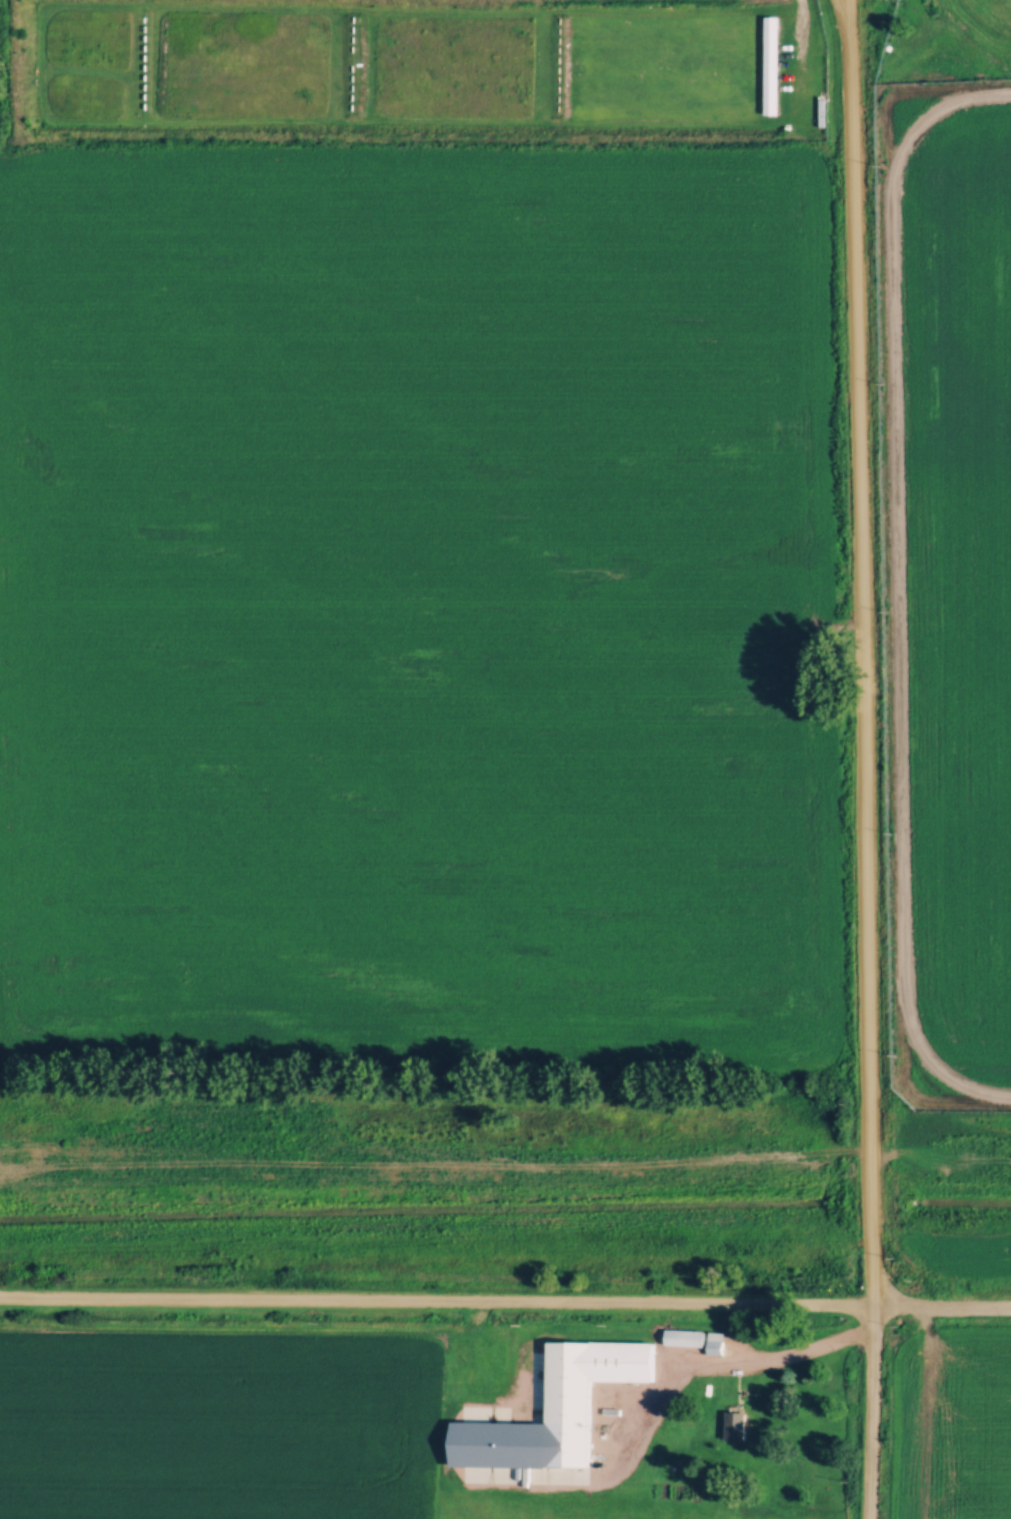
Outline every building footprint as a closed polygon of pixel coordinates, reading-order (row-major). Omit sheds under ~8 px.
[(779,13),(764,13),(764,112),(779,112),(779,13)] [(706,1350),(724,1351),(725,1328),(665,1327),(665,1342),(706,1344),(706,1350)] [(545,1463),(593,1463),(593,1377),(657,1378),(657,1339),(545,1339),(545,1463)] [(725,1436),(746,1437),(747,1407),(725,1406),(725,1436)]
